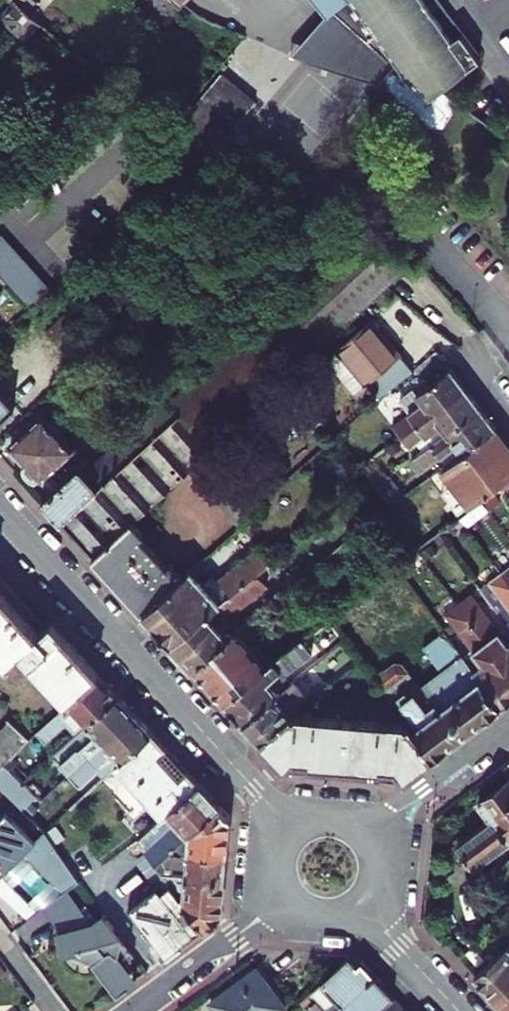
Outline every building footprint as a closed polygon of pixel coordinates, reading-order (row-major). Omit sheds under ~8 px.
[(329,10),(331,8),(395,65),(386,76),(390,88),(431,125),(444,126),(460,102),(439,88),(446,83),(479,59),(461,34),(452,40),(424,0),(320,0),(329,10)] [(40,23),(18,3),(16,2),(15,1),(12,4),(0,18),(24,40),(40,23)] [(329,10),(290,54),(379,83),(386,76),(395,65),(331,8),(329,10)] [(208,159),(256,101),(221,72),(173,130),(208,159)] [(165,132),(156,143),(178,161),(187,151),(165,132)] [(0,242),(0,276),(30,309),(53,289),(5,237),(0,242)] [(42,501),(92,557),(131,522),(187,470),(210,449),(388,287),(416,262),(348,240),(170,402),(166,397),(84,472),(79,467),(42,501)] [(368,382),(381,398),(414,371),(372,320),(326,358),(355,393),(368,382)] [(416,368),(424,378),(446,362),(437,351),(416,368)] [(401,437),(466,389),(451,369),(418,393),(425,402),(411,412),(393,426),(401,437)] [(424,450),(481,409),(466,389),(401,437),(410,448),(418,442),(424,450)] [(15,408),(0,391),(0,422),(15,408)] [(418,393),(404,403),(411,412),(425,402),(418,393)] [(447,465),(496,429),(481,409),(424,450),(416,456),(420,463),(416,466),(420,471),(440,456),(447,465)] [(39,476),(41,479),(73,449),(43,416),(33,426),(31,424),(20,434),(21,436),(11,446),(27,464),(25,466),(25,467),(26,469),(27,471),(28,472),(29,474),(30,475),(32,476),(33,477),(35,478),(37,478),(39,476)] [(496,429),(447,465),(442,469),(453,483),(472,509),(483,501),(504,485),(508,482),(508,458),(492,436),(497,431),(496,429)] [(508,458),(508,446),(497,431),(492,436),(508,458)] [(210,449),(187,470),(198,481),(220,461),(210,449)] [(416,456),(411,460),(416,466),(420,463),(416,456)] [(198,481),(208,493),(231,472),(220,461),(198,481)] [(219,504),(241,484),(231,472),(208,493),(219,504)] [(389,476),(376,485),(392,505),(405,496),(389,476)] [(453,483),(441,492),(460,518),(461,517),(472,509),(453,483)] [(230,516),(252,495),(241,484),(219,504),(230,516)] [(230,516),(240,527),(263,507),(258,501),(252,495),(230,516)] [(92,557),(143,612),(182,578),(170,565),(167,567),(139,537),(143,534),(131,522),(92,557)] [(202,584),(190,571),(182,578),(143,612),(171,642),(258,573),(271,563),(258,548),(218,581),(213,575),(202,584)] [(395,564),(400,572),(412,563),(407,557),(406,555),(403,557),(395,564)] [(171,642),(192,666),(230,635),(220,624),(268,585),(258,573),(171,642)] [(502,573),(481,589),(508,627),(508,582),(502,573)] [(9,664),(21,653),(68,704),(98,674),(52,623),(39,634),(0,591),(0,655),(9,664)] [(472,594),(459,604),(508,671),(508,643),(472,594)] [(474,670),(501,706),(508,701),(508,671),(459,604),(445,614),(472,650),(482,664),(474,670)] [(192,666),(224,701),(272,663),(257,644),(252,648),(237,629),(230,635),(192,666)] [(410,725),(434,757),(501,706),(474,670),(463,656),(446,632),(424,648),(441,672),(420,687),(408,670),(383,689),(388,695),(393,690),(405,707),(399,711),(410,725)] [(224,701),(243,721),(291,683),(284,674),(313,650),(303,638),(272,663),(224,701)] [(463,656),(474,670),(482,664),(472,650),(463,656)] [(75,735),(118,696),(98,674),(68,704),(65,707),(36,733),(43,741),(45,744),(66,725),(75,735)] [(243,721),(261,740),(292,715),(289,711),(293,707),(307,696),(295,680),(291,683),(243,721)] [(388,695),(399,711),(405,707),(393,690),(388,695)] [(70,774),(135,714),(118,696),(75,735),(53,755),(70,774)] [(289,711),(292,715),(297,711),(293,707),(289,711)] [(70,774),(80,784),(96,769),(103,777),(116,766),(152,732),(135,714),(70,774)] [(292,715),(261,740),(286,767),(294,758),(309,759),(309,763),(331,765),(359,767),(382,769),(383,766),(396,767),(406,778),(434,757),(410,725),(292,715)] [(18,751),(29,740),(10,721),(0,730),(0,733),(18,751)] [(152,732),(116,766),(163,818),(167,814),(200,784),(186,769),(180,775),(161,755),(167,749),(152,732)] [(7,762),(16,754),(18,751),(0,733),(0,754),(7,762)] [(16,754),(23,760),(43,741),(36,733),(29,740),(18,751),(16,754)] [(180,775),(186,769),(167,749),(161,755),(180,775)] [(24,783),(35,772),(23,760),(16,754),(7,762),(5,765),(24,783)] [(23,809),(37,795),(24,783),(5,765),(0,770),(0,787),(23,809)] [(42,800),(53,789),(35,772),(24,783),(37,795),(42,800)] [(478,804),(490,820),(457,845),(474,868),(508,842),(508,781),(478,804)] [(176,823),(145,851),(150,858),(156,866),(174,849),(220,807),(200,784),(167,814),(176,823)] [(174,849),(227,854),(230,818),(220,807),(174,849)] [(8,870),(29,848),(36,840),(6,811),(0,818),(0,879),(8,870)] [(141,846),(145,851),(176,823),(167,814),(163,818),(139,839),(143,845),(141,846)] [(29,848),(8,870),(47,907),(68,891),(71,889),(29,848)] [(162,873),(225,879),(227,854),(174,849),(156,866),(162,873)] [(221,917),(225,879),(162,873),(171,886),(204,930),(221,917)] [(170,956),(204,930),(171,886),(161,893),(157,887),(132,906),(155,936),(170,956)] [(42,910),(51,921),(76,903),(68,891),(47,907),(42,910)] [(85,914),(76,903),(51,921),(60,933),(58,934),(63,953),(73,950),(97,958),(92,962),(117,995),(135,982),(122,964),(134,955),(108,921),(92,924),(85,914)] [(163,961),(170,956),(155,936),(148,941),(163,961)] [(475,975),(495,996),(508,983),(508,944),(475,975)] [(362,962),(358,966),(350,957),(311,993),(328,1010),(379,1010),(393,998),(395,997),(362,962)] [(211,1003),(217,1010),(280,1010),(285,1007),(257,969),(211,1003)] [(508,1010),(508,983),(495,996),(508,1010)] [(393,998),(379,1010),(405,1010),(393,998)]
